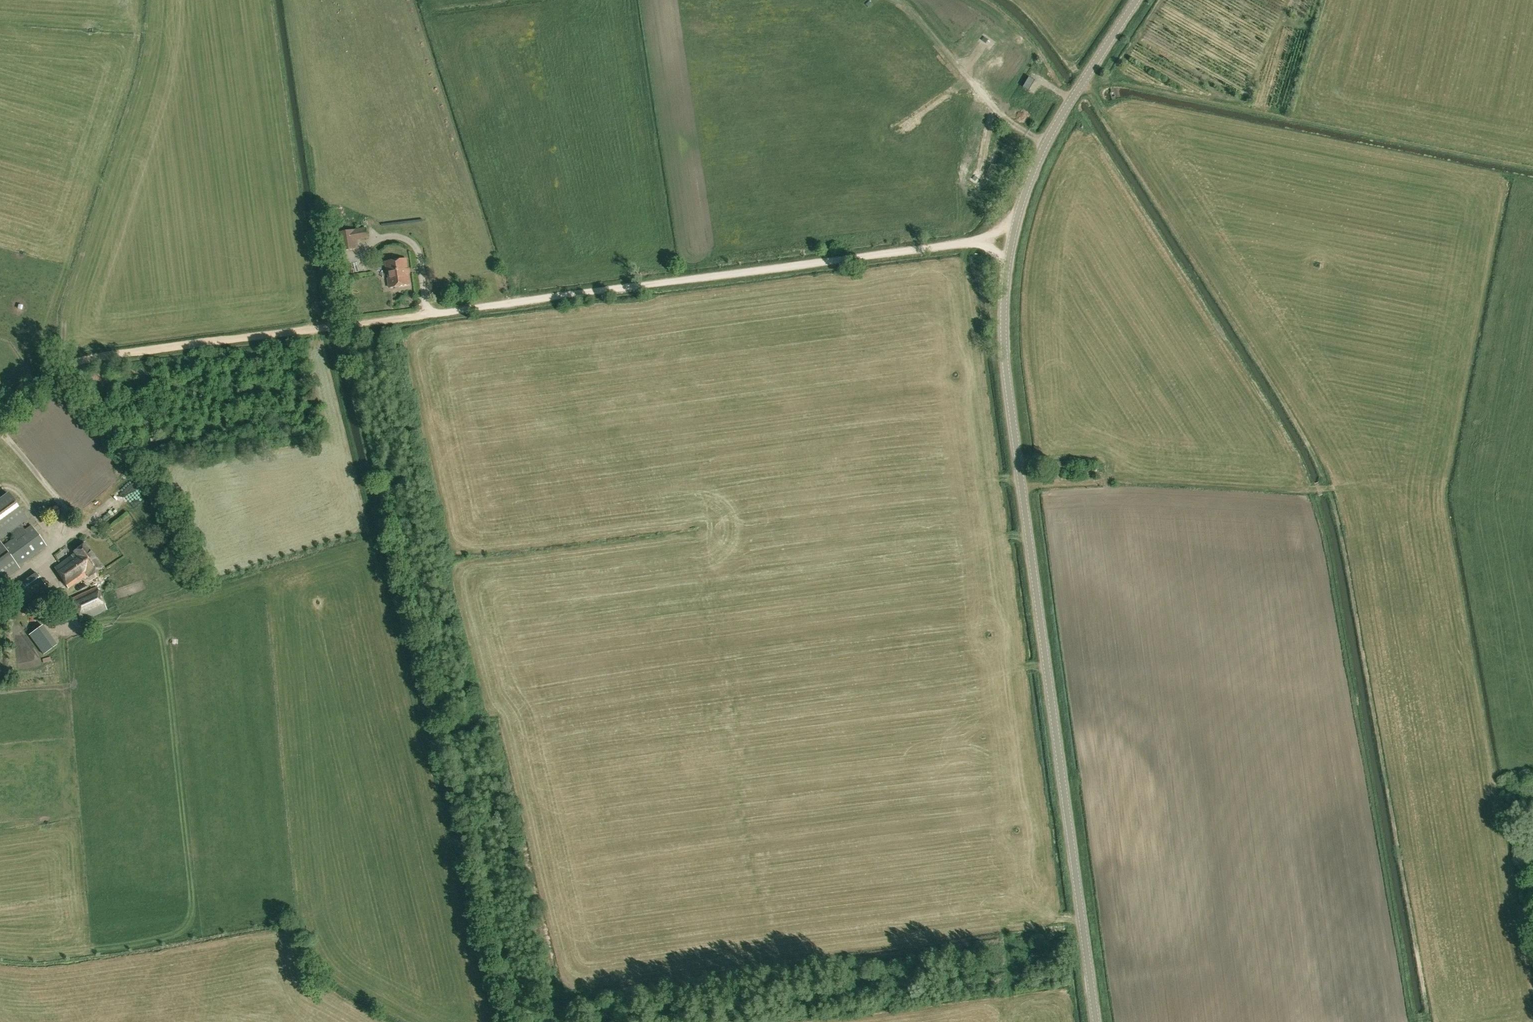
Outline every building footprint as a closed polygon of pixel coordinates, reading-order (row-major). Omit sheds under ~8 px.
[(1029,91),(1035,81),(1029,77),(1023,87),(1029,91)] [(338,232),(342,251),(357,248),(356,240),(368,238),(366,229),(354,231),(354,230),(338,232)] [(391,279),(388,279),(389,288),(410,285),(407,260),(386,262),(387,273),(390,273),(391,279)] [(19,569),(17,567),(46,545),(32,526),(26,530),(21,524),(27,519),(9,493),(0,500),(0,539),(10,531),(15,538),(3,547),(0,543),(0,583),(19,569)] [(74,552),(54,568),(68,587),(87,574),(89,577),(103,566),(85,542),(73,551),(74,552)] [(36,572),(12,590),(21,604),(46,586),(36,572)] [(82,621),(107,609),(97,586),(71,598),(82,621)]
